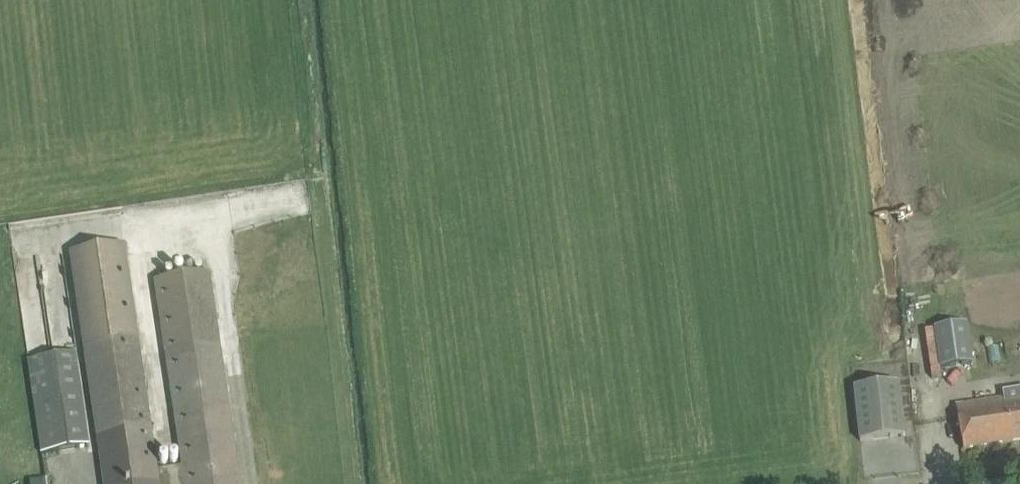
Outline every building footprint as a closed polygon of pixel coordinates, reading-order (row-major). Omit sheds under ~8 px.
[(150,425),(124,244),(70,252),(104,483),(240,483),(209,271),(155,278),(182,466),(157,470),(150,425)] [(967,323),(933,328),(939,369),(973,364),(967,323)] [(41,454),(89,446),(84,410),(76,353),(42,358),(27,360),(41,454)] [(860,442),(904,436),(897,384),(854,389),(860,442)] [(1005,405),(1004,398),(957,405),(960,429),(963,449),(1019,440),(1019,403),(1005,405)]
